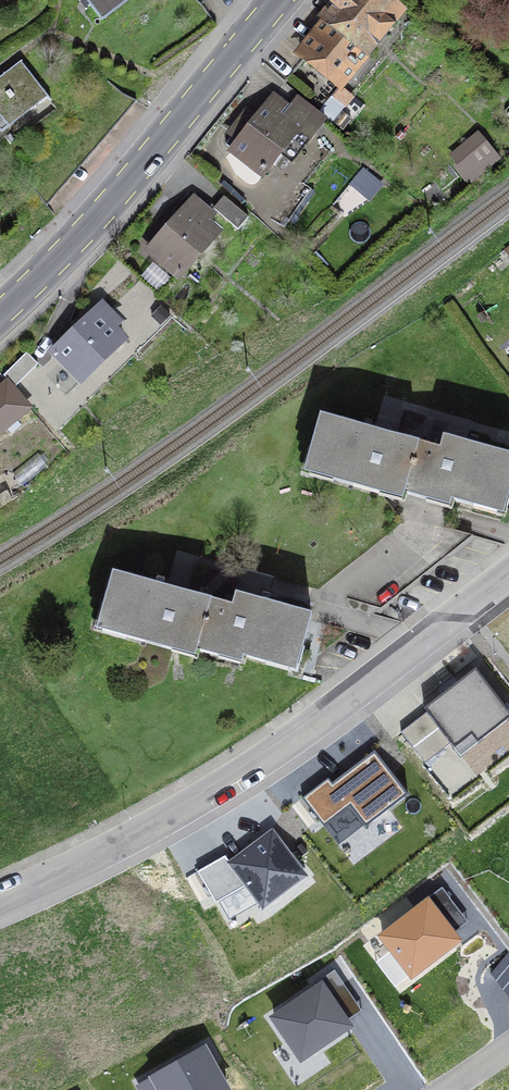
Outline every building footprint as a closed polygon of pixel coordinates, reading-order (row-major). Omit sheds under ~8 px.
[(128,0),(87,0),(102,20),(128,0)] [(301,52),(341,85),(401,12),(386,0),(337,0),(323,18),(326,21),(301,52)] [(48,98),(20,62),(0,77),(0,114),(9,125),(48,98)] [(279,152),(291,162),(324,119),(297,97),(287,110),(272,99),(254,121),(246,115),(232,133),(240,139),(233,148),(263,172),(279,152)] [(213,208),(238,230),(248,217),(224,196),(213,208)] [(157,232),(159,234),(149,248),(179,273),(215,232),(203,222),(209,214),(192,200),(166,229),(162,226),(157,232)] [(65,338),(54,350),(80,379),(120,340),(109,328),(114,322),(99,306),(72,332),(71,331),(64,337),(65,338)] [(37,364),(27,351),(1,373),(12,385),(37,364)] [(405,486),(418,442),(319,414),(309,449),(316,451),(309,476),(332,482),(333,480),(379,494),(381,486),(404,493),(405,486)] [(439,448),(418,442),(405,486),(404,493),(426,499),(428,493),(474,506),(476,500),(498,506),(503,490),(508,492),(508,455),(443,436),(439,448)] [(196,650),(210,599),(112,571),(102,604),(108,606),(104,623),(126,630),(125,636),(145,642),(172,650),(175,644),(196,650)] [(267,663),(269,657),(291,662),(296,646),(302,648),(310,614),(235,592),(232,605),(210,599),(196,650),(220,656),(222,650),(267,663)] [(476,668),(398,729),(423,760),(449,740),(460,756),(508,718),(508,712),(476,668)] [(327,782),(302,802),(323,829),(349,809),(366,831),(408,799),(375,755),(332,788),(327,782)] [(226,857),(197,873),(210,897),(242,881),(264,907),(305,878),(273,832),(231,863),(226,857)] [(426,903),(377,940),(411,984),(462,946),(454,935),(469,924),(441,887),(424,900),(426,903)] [(335,971),(318,982),(322,988),(269,1023),(300,1070),(355,1033),(348,1023),(363,1013),(335,971)] [(134,1087),(135,1089),(229,1089),(207,1048),(134,1087)]
